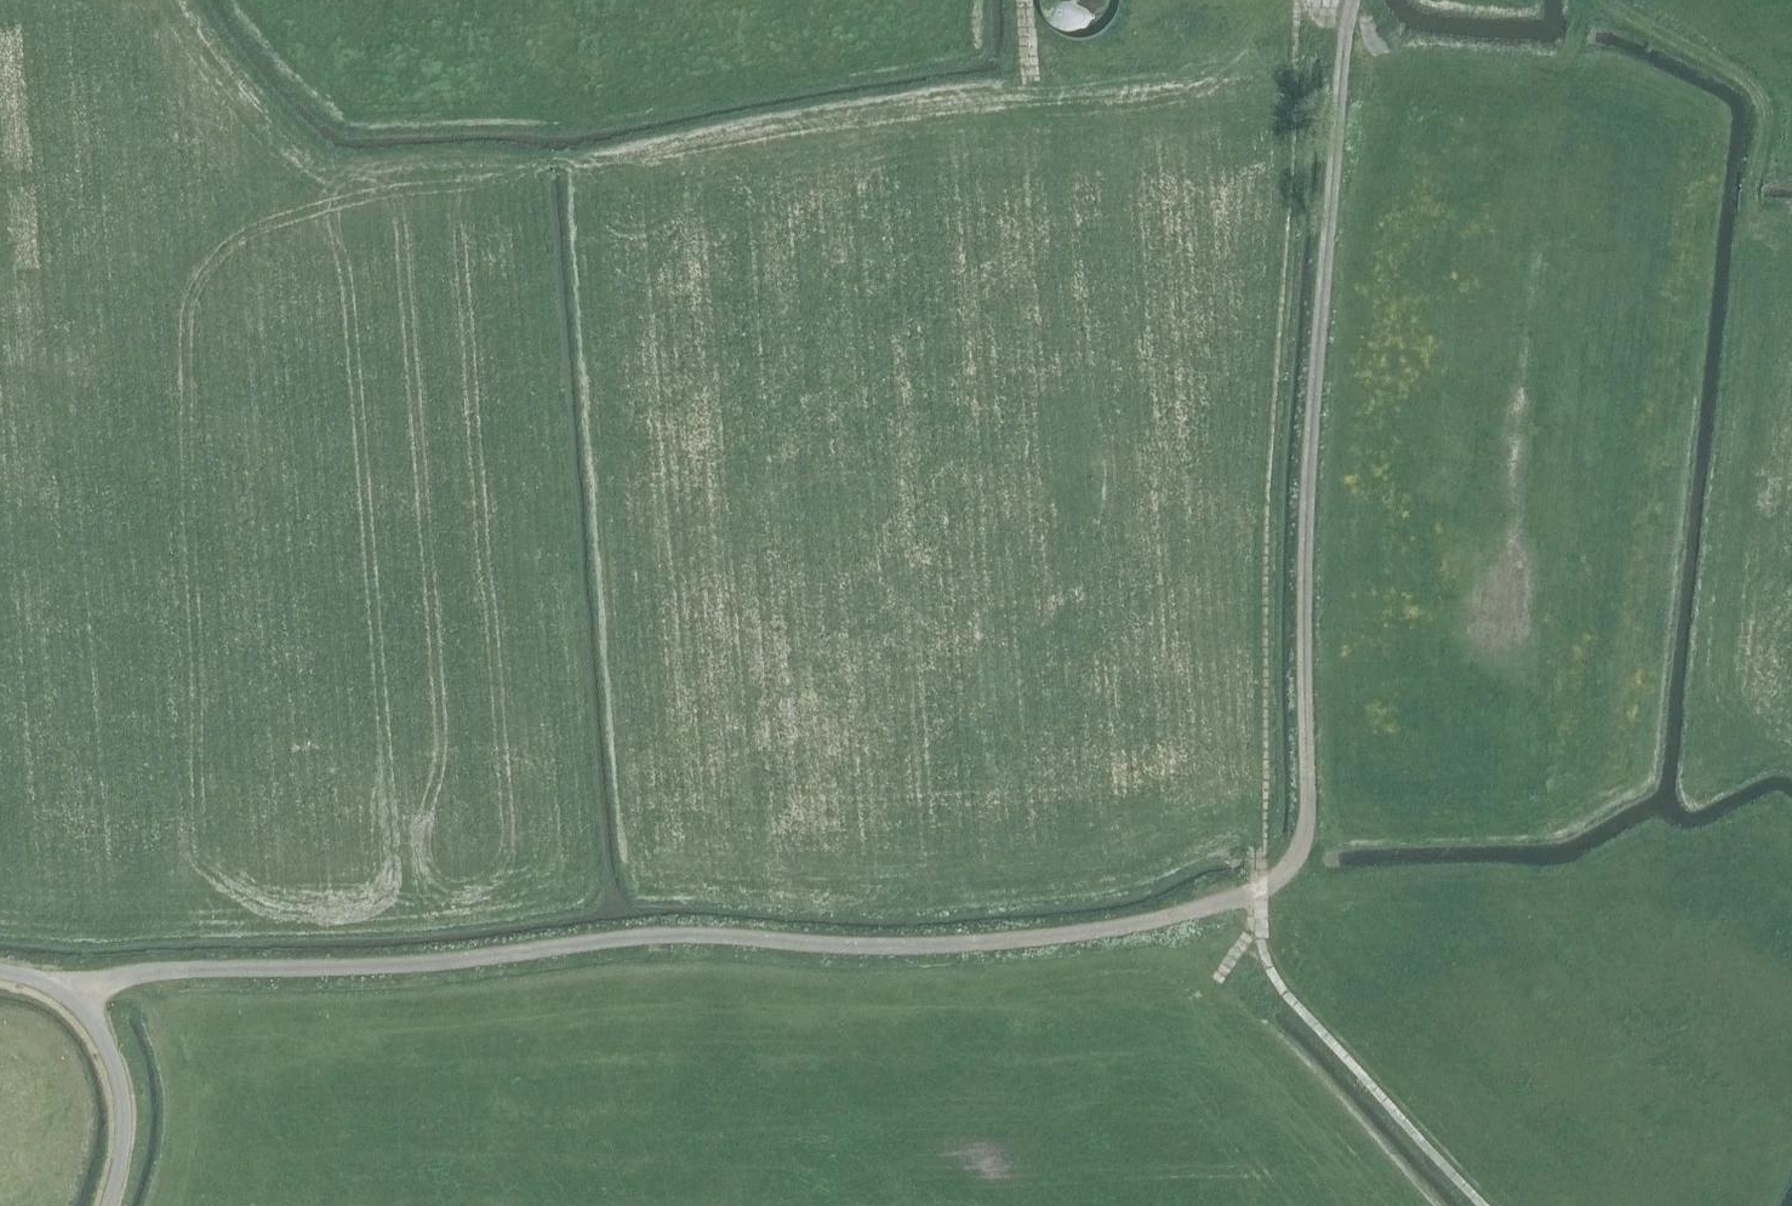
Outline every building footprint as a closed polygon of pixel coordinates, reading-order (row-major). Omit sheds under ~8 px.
[(1046,10),(1089,35),(1109,0),(1051,0),(1046,10)]
